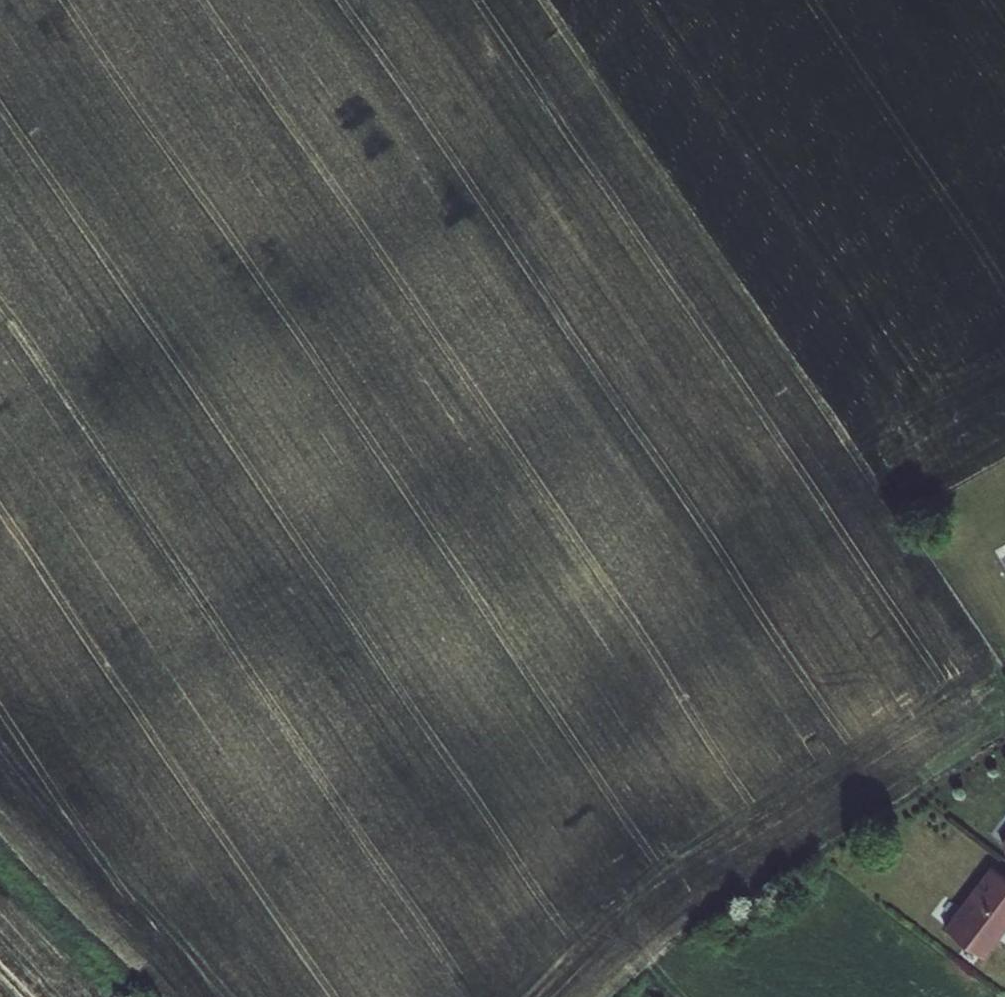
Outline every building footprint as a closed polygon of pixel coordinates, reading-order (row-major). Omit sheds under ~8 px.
[(991,869),(946,930),(986,960),(1004,935),(1004,879),(991,869)]
